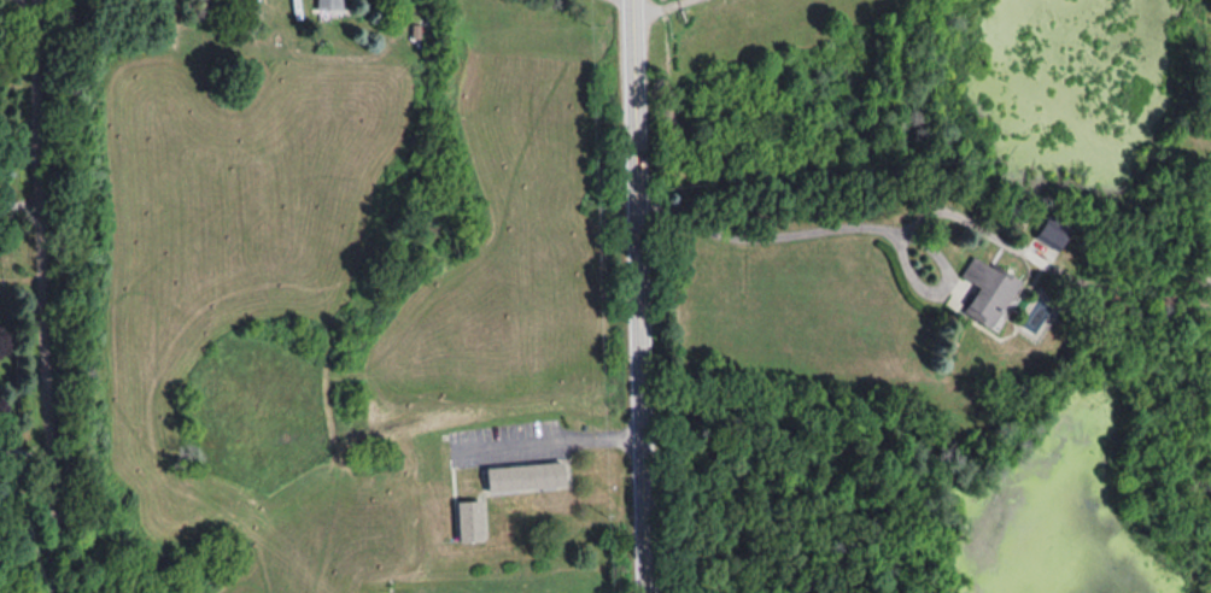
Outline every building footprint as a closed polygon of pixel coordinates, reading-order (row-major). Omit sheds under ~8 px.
[(318,11),(344,11),(344,0),(318,0),(318,11)] [(1069,238),(1048,222),(1038,236),(1059,252),(1069,238)] [(966,314),(994,329),(1020,282),(973,256),(962,276),(981,287),(966,314)] [(567,487),(565,461),(488,466),(490,492),(567,487)] [(484,500),(460,500),(460,541),(484,541),(484,500)]
